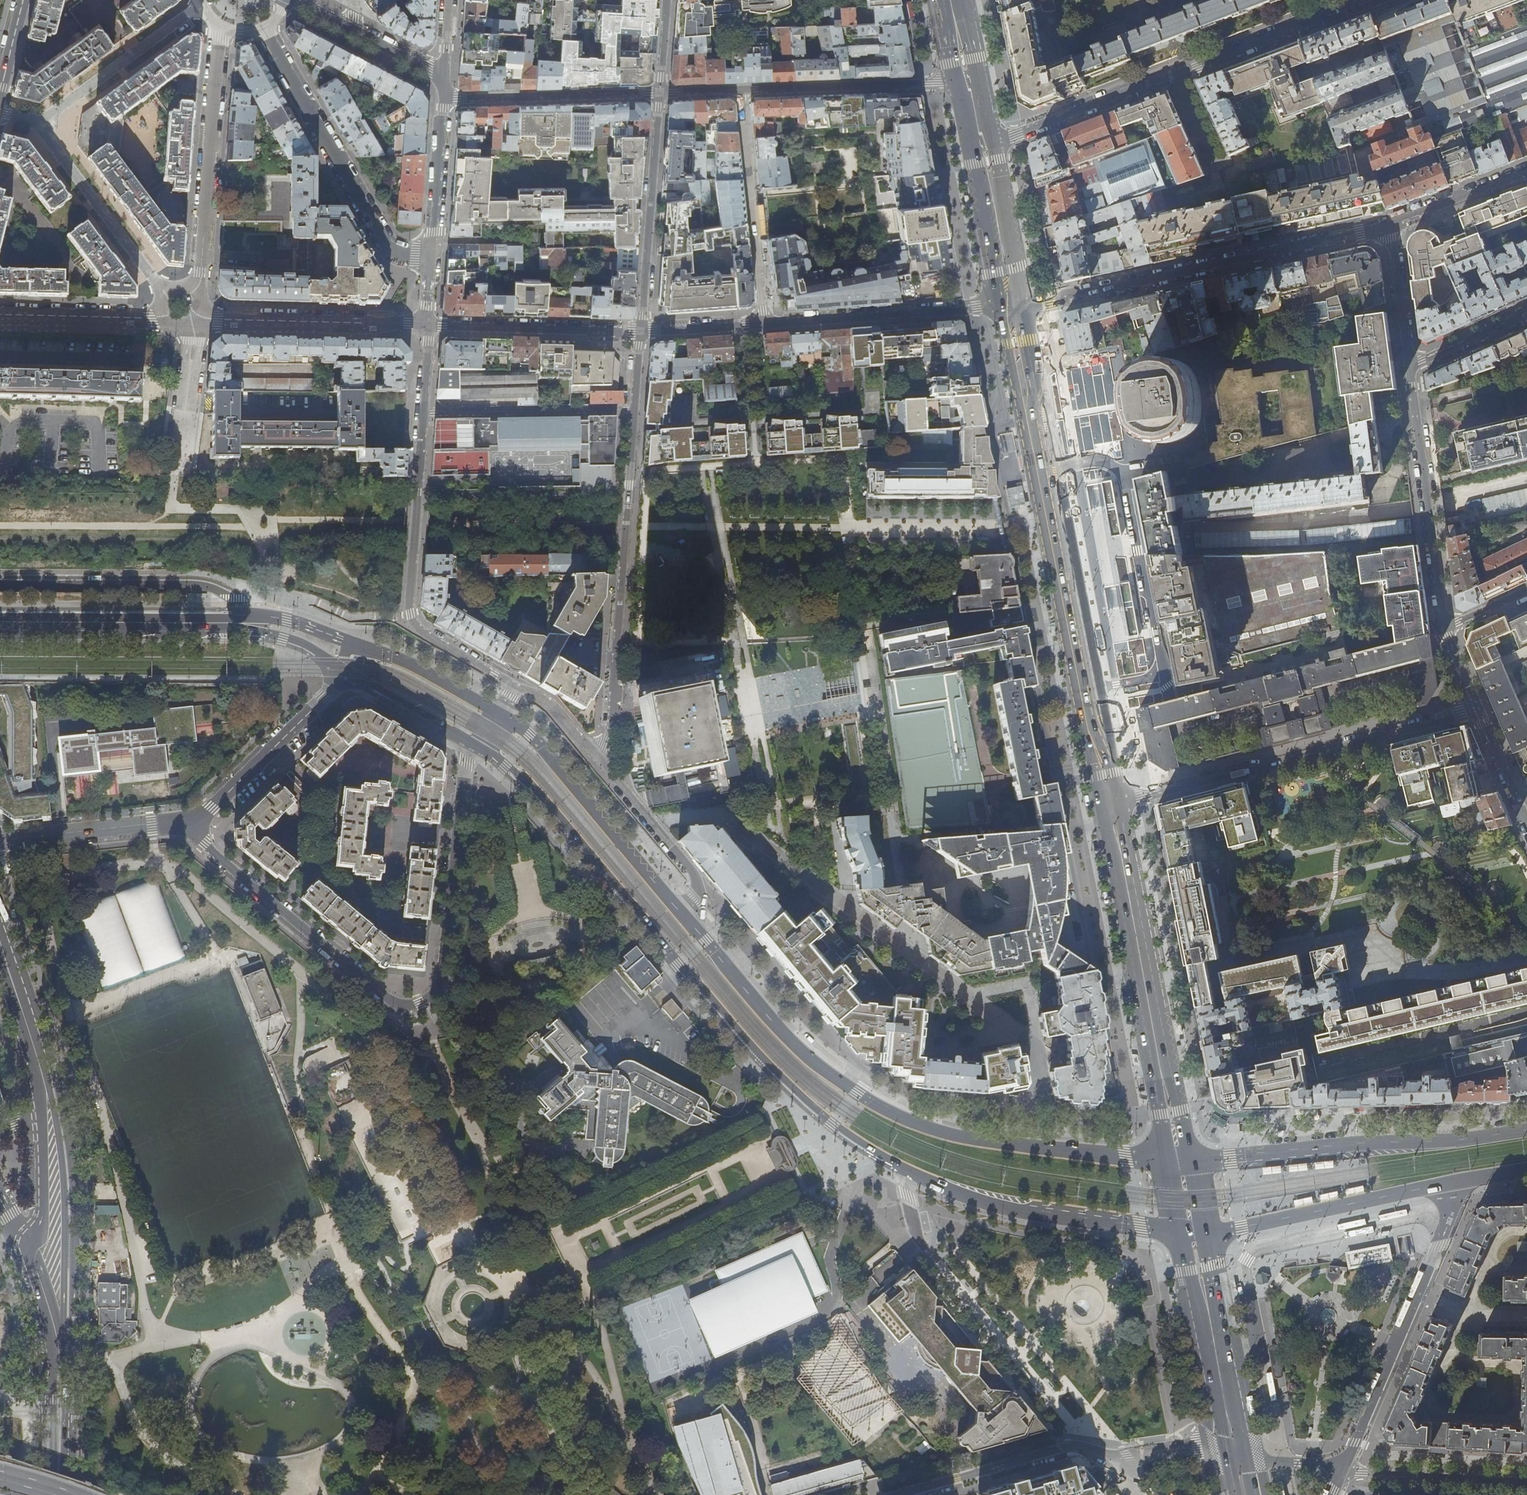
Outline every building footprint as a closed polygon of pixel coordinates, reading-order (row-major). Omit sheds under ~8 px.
[(28,35),(29,35),(28,37),(30,39),(35,41),(38,39),(38,37),(45,39),(46,32),(51,33),(51,31),(53,32),(55,31),(63,0),(37,0),(28,35)] [(119,10),(129,23),(135,30),(157,13),(175,0),(133,0),(119,10)] [(374,3),(371,5),(372,6),(378,14),(395,1),(397,0),(372,0),(374,3)] [(434,0),(410,0),(405,4),(411,13),(413,11),(417,16),(417,22),(417,23),(415,24),(414,23),(410,20),(402,11),(401,10),(395,1),(378,14),(377,14),(380,19),(382,22),(392,30),(421,46),(432,39),(433,26),(434,0)] [(481,0),(464,0),(463,14),(462,31),(498,33),(519,34),(518,26),(520,26),(520,25),(524,26),(524,24),(525,25),(527,4),(516,3),(514,20),(484,18),(485,4),(489,5),(489,1),(484,0),(481,0)] [(527,4),(525,25),(525,34),(530,35),(530,24),(540,24),(542,0),(527,0),(527,4)] [(641,35),(640,52),(653,52),(654,52),(655,42),(658,15),(659,3),(659,0),(623,0),(622,6),(597,4),(594,41),(601,42),(600,58),(578,56),(580,39),(574,39),(577,2),(582,2),(582,0),(556,0),(553,37),(564,38),(564,42),(563,42),(563,48),(562,62),(563,62),(561,87),(566,87),(584,86),(608,86),(620,85),(619,73),(619,51),(620,51),(621,34),(641,35)] [(674,36),(709,34),(708,25),(712,25),(712,18),(735,15),(741,14),(741,10),(748,9),(753,11),(757,12),(767,13),(768,12),(768,11),(771,11),(771,12),(772,12),(774,12),(780,10),(784,9),(788,7),(791,4),(791,0),(687,0),(677,1),(676,7),(675,26),(674,36)] [(1004,15),(1044,0),(1001,0),(1004,15)] [(1054,0),(1044,0),(1004,15),(1006,23),(1009,42),(1018,88),(1021,100),(1038,109),(1043,108),(1066,99),(1064,94),(1086,86),(1083,79),(1076,59),(1075,56),(1059,62),(1053,28),(1048,29),(1046,16),(1042,15),(1041,15),(1040,13),(1036,14),(1035,10),(1037,10),(1036,7),(1041,5),(1043,10),(1047,11),(1050,10),(1050,12),(1057,9),(1054,0)] [(1196,9),(1194,5),(1187,8),(1188,12),(1124,36),(1124,37),(1122,38),(1123,41),(1104,48),(1103,44),(1094,47),(1096,51),(1076,59),(1083,79),(1118,65),(1133,59),(1131,54),(1154,46),(1171,39),(1218,21),(1274,0),(1219,0),(1196,9)] [(1372,14),(1410,112),(1417,129),(1428,125),(1442,119),(1457,114),(1487,102),(1449,0),(1409,0),(1387,9),(1372,14)] [(1487,102),(1457,114),(1463,131),(1470,128),(1486,122),(1493,119),(1507,114),(1518,110),(1526,107),(1526,0),(1449,0),(1487,102)] [(905,3),(900,4),(866,6),(821,9),(821,16),(829,16),(830,21),(833,21),(833,25),(854,24),(854,22),(873,21),(874,23),(903,22),(903,18),(908,17),(907,10),(905,3)] [(1396,116),(1397,117),(1410,112),(1372,14),(1345,25),(1340,27),(1323,33),(1301,41),(1308,62),(1315,81),(1323,102),(1341,148),(1351,145),(1354,153),(1368,147),(1366,140),(1393,130),(1389,119),(1396,116)] [(293,44),(303,26),(299,24),(294,21),(286,30),(289,36),(293,44)] [(905,32),(903,22),(874,23),(854,24),(833,25),(827,26),(832,47),(908,44),(905,32)] [(123,28),(128,34),(135,30),(129,23),(123,28)] [(13,94),(38,100),(70,77),(89,63),(99,56),(114,44),(99,24),(82,37),(79,33),(77,33),(73,36),(73,37),(76,41),(43,65),(40,62),(33,67),(36,70),(33,72),(19,69),(14,90),(13,94)] [(311,30),(303,26),(293,44),(294,46),(309,53),(319,34),(311,30)] [(795,79),(813,79),(838,78),(832,47),(827,26),(790,28),(795,79)] [(795,79),(790,28),(776,28),(776,32),(780,32),(782,54),(786,54),(787,62),(775,62),(774,51),(769,51),(771,80),(782,80),(795,79)] [(768,29),(741,30),(741,49),(743,81),(756,81),(771,80),(769,51),(768,33),(768,29)] [(498,33),(462,31),(462,39),(461,48),(497,50),(498,33)] [(326,38),(319,34),(309,53),(325,62),(335,43),(326,38)] [(674,40),(673,45),(710,44),(709,34),(674,36),(674,40)] [(168,266),(183,267),(184,244),(184,243),(186,227),(184,227),(185,225),(183,223),(177,223),(175,224),(175,226),(169,226),(115,154),(119,152),(123,121),(122,119),(123,118),(122,117),(180,75),(187,76),(187,78),(189,80),(194,80),(196,79),(196,77),(197,76),(199,55),(201,40),(201,37),(190,36),(154,62),(144,70),(123,85),(83,114),(82,120),(79,141),(78,146),(98,173),(131,216),(157,251),(168,266)] [(523,52),(520,88),(529,88),(536,88),(538,65),(531,65),(532,39),(524,39),(523,52)] [(1248,62),(1225,70),(1235,92),(1236,94),(1272,81),(1277,93),(1274,94),(1283,117),(1323,102),(1315,81),(1297,88),(1290,69),(1308,62),(1301,41),(1248,62)] [(236,68),(238,69),(258,57),(254,50),(250,43),(238,46),(237,58),(236,68)] [(342,46),(335,43),(325,62),(341,70),(351,51),(342,46)] [(710,44),(673,45),(673,49),(673,54),(705,52),(710,52),(710,44)] [(838,78),(910,75),(913,71),(910,58),(908,44),(832,47),(838,78)] [(497,50),(461,48),(461,55),(460,63),(474,64),(482,65),(491,65),(506,66),(506,51),(497,50)] [(743,81),(741,49),(730,50),(731,67),(723,67),(724,82),(732,82),(743,81)] [(354,53),(351,51),(341,70),(337,78),(344,84),(352,88),(357,79),(367,59),(358,55),(354,53)] [(506,51),(506,66),(503,89),(511,89),(520,88),(523,52),(506,51)] [(619,73),(620,85),(633,85),(647,84),(652,80),(653,71),(652,69),(652,64),(653,52),(640,52),(620,51),(619,51),(619,73)] [(724,82),(723,67),(723,59),(706,59),(705,52),(673,54),(672,67),(671,80),(674,84),(688,83),(712,82),(724,82)] [(258,57),(238,69),(242,75),(243,78),(240,79),(242,82),(245,81),(247,84),(267,73),(262,64),(258,57)] [(374,63),(367,59),(357,79),(373,87),(383,68),(374,63)] [(538,60),(538,65),(536,88),(545,88),(561,87),(563,62),(562,62),(538,60)] [(482,70),(474,69),(474,64),(460,63),(460,69),(460,75),(482,76),(482,70)] [(311,75),(315,82),(322,68),(316,65),(311,75)] [(482,70),(482,76),(481,89),(486,89),(490,89),(491,65),(482,65),(482,70)] [(506,66),(491,65),(490,89),(499,89),(503,89),(506,66)] [(391,72),(383,68),(373,87),(389,95),(399,76),(391,72)] [(1203,97),(1208,107),(1223,101),(1220,94),(1226,92),(1226,93),(1230,94),(1235,92),(1225,70),(1217,73),(1211,75),(1197,81),(1203,97)] [(267,73),(247,84),(252,93),(256,101),(276,89),(271,80),(267,73)] [(482,76),(460,75),(459,86),(463,90),(472,90),(481,89),(482,76)] [(407,80),(399,76),(389,95),(405,104),(415,85),(407,80)] [(323,95),(344,84),(337,78),(337,77),(319,88),(321,91),(323,95)] [(353,99),(344,84),(323,95),(327,102),(332,111),(353,99)] [(419,87),(415,85),(405,104),(385,115),(383,112),(377,115),(384,130),(386,129),(407,118),(412,115),(428,116),(428,109),(429,99),(423,88),(419,87)] [(276,89),(256,101),(265,116),(285,104),(280,96),(276,89)] [(234,98),(233,105),(250,106),(250,100),(251,94),(244,93),(243,90),(238,90),(236,92),(234,92),(234,98)] [(1148,99),(1117,111),(1123,127),(1145,118),(1146,121),(1149,123),(1154,136),(1184,125),(1175,107),(1170,93),(1167,92),(1148,99)] [(862,94),(863,124),(872,123),(872,119),(876,115),(887,115),(890,114),(892,113),(892,110),(894,108),(899,108),(896,93),(881,94),(862,94)] [(892,113),(890,114),(893,116),(895,115),(896,121),(922,118),(920,107),(919,104),(918,96),(913,93),(896,93),(897,100),(899,108),(894,108),(892,110),(892,113)] [(846,95),(822,96),(827,126),(863,124),(862,94),(847,95),(846,95)] [(796,127),(806,127),(800,96),(785,97),(765,98),(762,98),(755,98),(751,102),(752,109),(753,125),(754,127),(755,137),(772,135),(776,135),(782,134),(781,129),(780,121),(763,121),(762,113),(797,112),(797,121),(795,121),(796,127)] [(810,96),(800,96),(806,127),(827,126),(822,96),(810,96)] [(359,109),(353,99),(332,111),(336,117),(341,127),(361,115),(363,110),(359,109)] [(699,100),(693,100),(693,120),(693,129),(693,132),(698,132),(698,124),(697,124),(697,120),(706,119),(706,99),(699,100)] [(706,99),(706,119),(709,119),(715,119),(736,119),(735,110),(734,106),(734,102),(730,99),(724,99),(719,99),(706,99)] [(1223,101),(1208,107),(1211,114),(1217,127),(1239,118),(1230,99),(1229,99),(1223,101)] [(667,128),(685,129),(685,120),(693,120),(693,100),(687,100),(681,100),(673,101),(669,105),(667,120),(667,128)] [(620,102),(613,103),(612,119),(611,129),(611,135),(614,135),(627,135),(627,122),(627,118),(628,102),(620,102)] [(631,102),(628,102),(627,118),(634,118),(649,118),(650,105),(646,102),(639,102),(636,102),(635,108),(630,108),(631,102)] [(583,104),(571,104),(570,145),(592,145),(593,135),(594,103),(583,104)] [(602,103),(594,103),(593,135),(611,135),(611,129),(601,129),(601,124),(599,124),(599,122),(605,121),(605,119),(612,119),(613,103),(606,103),(602,103)] [(173,191),(188,193),(189,182),(191,153),(192,147),(193,122),(195,105),(179,104),(178,114),(168,113),(164,181),(173,182),(173,191)] [(285,104),(265,116),(274,132),(294,120),(289,112),(285,104)] [(518,149),(518,156),(534,156),(537,160),(541,156),(541,150),(547,150),(547,153),(550,157),(554,153),(570,154),(570,145),(571,104),(567,104),(561,104),(544,105),(528,105),(520,106),(518,149)] [(250,106),(233,105),(233,110),(232,119),(232,123),(254,125),(256,107),(250,106)] [(493,106),(487,107),(488,117),(493,118),(493,135),(501,136),(501,134),(502,118),(502,106),(493,106)] [(501,148),(501,149),(518,149),(520,106),(511,106),(502,106),(502,118),(509,118),(509,134),(501,134),(501,136),(501,148)] [(457,124),(458,124),(474,125),(474,107),(469,107),(462,107),(458,111),(458,115),(457,124)] [(482,107),(474,107),(474,125),(477,125),(488,126),(488,117),(487,107),(482,107)] [(1518,110),(1522,120),(1526,118),(1526,107),(1518,110)] [(1036,179),(1129,145),(1127,139),(1123,127),(1117,111),(1069,130),(1034,143),(1030,149),(1036,176),(1036,179)] [(1239,118),(1217,127),(1224,141),(1230,155),(1252,145),(1249,138),(1246,139),(1240,126),(1243,124),(1241,121),(1249,117),(1247,114),(1246,114),(1239,118)] [(1457,114),(1442,119),(1447,133),(1433,138),(1436,148),(1442,162),(1450,186),(1465,180),(1480,175),(1471,151),(1470,148),(1463,131),(1457,114)] [(1507,114),(1493,119),(1496,128),(1501,140),(1510,163),(1524,158),(1507,114)] [(360,118),(361,115),(341,127),(344,133),(350,142),(370,130),(363,118),(360,118)] [(427,125),(428,116),(412,115),(407,118),(406,128),(402,127),(402,128),(399,129),(399,133),(405,132),(426,134),(427,125)] [(648,135),(649,118),(634,118),(633,124),(630,124),(630,122),(627,122),(627,135),(635,135),(648,135)] [(882,141),(883,149),(927,146),(924,131),(922,118),(896,121),(892,121),(893,131),(884,132),(882,134),(882,141)] [(706,127),(706,130),(715,130),(737,130),(736,125),(736,119),(715,119),(715,122),(706,123),(706,127)] [(1496,128),(1493,119),(1486,122),(1490,130),(1496,128)] [(294,120),(274,132),(283,148),(303,136),(298,128),(294,120)] [(254,125),(232,123),(231,136),(230,141),(253,142),(254,125)] [(477,125),(474,125),(458,124),(458,125),(457,129),(457,135),(477,135),(477,125)] [(1132,144),(1129,145),(1036,179),(1037,183),(1037,184),(1038,188),(1097,167),(1107,208),(1161,190),(1206,175),(1195,150),(1184,125),(1154,136),(1132,144)] [(1433,138),(1428,125),(1417,129),(1410,131),(1412,138),(1400,142),(1406,160),(1436,148),(1433,138)] [(685,129),(667,128),(666,135),(664,161),(663,180),(683,180),(687,180),(692,179),(693,150),(693,141),(693,132),(693,129),(685,129)] [(1475,142),(1470,128),(1463,131),(1470,148),(1473,146),(1472,143),(1475,142)] [(384,154),(370,130),(350,142),(354,149),(357,155),(384,154)] [(738,141),(737,130),(715,130),(716,150),(739,151),(738,141)] [(405,132),(399,133),(396,133),(395,149),(391,149),(391,154),(402,154),(425,153),(426,144),(426,134),(405,132)] [(703,141),(693,141),(693,150),(705,150),(706,150),(706,132),(703,132),(703,141)] [(772,135),(755,137),(756,146),(757,157),(785,155),(782,134),(776,135),(778,147),(773,148),(773,145),(775,145),(776,144),(776,141),(775,139),(774,139),(772,139),(772,135)] [(451,214),(451,223),(471,221),(479,221),(480,226),(487,226),(491,226),(491,220),(505,220),(505,223),(508,223),(522,223),(534,222),(544,222),(544,248),(566,248),(565,232),(613,231),(614,247),(617,247),(621,247),(638,246),(639,231),(640,218),(638,218),(638,215),(640,213),(641,211),(640,208),(639,207),(635,207),(635,204),(635,195),(641,195),(642,179),(643,166),(644,149),(645,143),(635,143),(635,135),(627,135),(614,135),(615,155),(610,155),(610,197),(613,197),(613,204),(562,204),(562,198),(565,197),(565,187),(517,188),(517,198),(495,197),(495,195),(487,195),(490,156),(500,157),(501,149),(501,148),(484,148),(483,148),(456,147),(455,157),(454,178),(452,197),(451,214)] [(493,135),(477,135),(457,135),(457,140),(456,147),(483,148),(483,140),(482,140),(482,137),(485,138),(492,139),(492,145),(484,145),(484,148),(501,148),(501,136),(493,135)] [(51,214),(71,199),(68,195),(67,194),(28,142),(14,138),(3,136),(1,142),(0,147),(0,161),(13,163),(51,214)] [(303,136),(283,148),(289,159),(292,159),(315,158),(307,144),(303,136)] [(1501,140),(1471,151),(1480,175),(1498,168),(1503,166),(1510,163),(1501,140)] [(253,142),(230,141),(229,151),(229,161),(252,160),(253,142)] [(1385,141),(1368,147),(1385,202),(1388,210),(1403,204),(1419,198),(1411,173),(1391,181),(1388,173),(1389,173),(1387,167),(1406,160),(1400,142),(1388,147),(1385,141)] [(1385,202),(1368,147),(1354,153),(1351,145),(1341,148),(1266,175),(1269,191),(1277,226),(1293,223),(1295,231),(1300,230),(1347,220),(1364,216),(1362,207),(1385,202)] [(927,146),(883,149),(883,157),(888,157),(889,175),(932,171),(930,157),(927,146)] [(705,150),(693,150),(692,179),(698,179),(706,179),(705,150)] [(716,150),(713,150),(714,178),(716,178),(742,178),(740,164),(739,151),(716,150)] [(425,153),(402,154),(402,157),(397,156),(397,161),(402,161),(398,217),(392,215),(397,225),(420,226),(421,217),(423,182),(424,167),(425,153)] [(785,155),(757,157),(758,170),(760,187),(767,187),(789,184),(786,155),(785,155)] [(315,158),(292,159),(292,175),(287,174),(287,182),(292,182),(291,218),(293,219),(293,238),(312,239),(312,241),(315,241),(316,239),(316,221),(352,221),(350,217),(345,210),(318,210),(318,211),(315,211),(315,196),(315,169),(315,158)] [(1442,162),(1411,173),(1419,198),(1434,192),(1450,186),(1442,162)] [(1038,188),(1045,223),(1046,228),(1107,208),(1097,167),(1038,188)] [(932,171),(889,175),(895,207),(938,201),(936,188),(932,171)] [(706,179),(698,179),(699,196),(700,205),(711,205),(710,197),(712,197),(712,194),(710,194),(708,178),(706,179)] [(742,178),(716,178),(720,225),(746,221),(744,195),(742,178)] [(666,201),(699,196),(698,179),(692,179),(687,180),(688,192),(684,192),(678,193),(662,193),(661,202),(666,201)] [(662,188),(662,189),(678,189),(683,189),(683,180),(663,180),(662,188)] [(12,199),(4,197),(5,192),(2,191),(3,189),(2,187),(0,187),(0,249),(12,199)] [(1457,287),(1448,269),(1483,256),(1493,252),(1505,247),(1514,244),(1526,239),(1526,189),(1493,201),(1460,214),(1469,238),(1448,246),(1447,245),(1445,246),(1444,243),(1443,240),(1441,236),(1438,233),(1434,231),(1430,229),(1428,229),(1425,229),(1421,230),(1418,231),(1415,234),(1412,237),(1410,241),(1409,246),(1410,252),(1411,255),(1410,255),(1413,276),(1415,275),(1415,279),(1416,283),(1414,283),(1416,303),(1417,311),(1440,309),(1440,303),(1443,303),(1457,287)] [(1114,227),(1138,219),(1167,209),(1161,190),(1107,208),(1046,228),(1047,237),(1050,248),(1091,235),(1088,226),(1118,216),(1120,223),(1114,225),(1114,227)] [(1269,191),(1234,199),(1235,202),(1242,234),(1255,231),(1277,226),(1269,191)] [(665,222),(687,220),(685,208),(700,206),(700,205),(699,196),(666,201),(665,212),(665,222)] [(903,240),(945,233),(939,206),(938,201),(895,207),(896,211),(898,211),(903,240)] [(1167,209),(1138,219),(1154,263),(1167,260),(1199,253),(1197,244),(1202,243),(1216,240),(1217,242),(1227,240),(1236,238),(1235,235),(1242,234),(1235,202),(1228,204),(1227,201),(1211,205),(1211,207),(1204,209),(1189,212),(1189,210),(1173,213),(1167,209)] [(1104,230),(1101,232),(1091,235),(1050,248),(1053,263),(1056,280),(1062,283),(1110,273),(1154,263),(1138,219),(1114,227),(1104,230)] [(687,220),(665,222),(663,238),(662,254),(690,250),(705,248),(703,227),(687,229),(687,220)] [(98,297),(137,298),(137,287),(122,268),(117,261),(92,227),(87,221),(67,236),(99,278),(98,297)] [(316,221),(316,239),(327,239),(334,251),(334,269),(352,269),(357,269),(358,269),(358,264),(356,264),(356,249),(365,244),(357,231),(352,221),(316,221)] [(479,221),(471,221),(451,223),(450,228),(450,236),(468,235),(480,235),(480,226),(479,221)] [(746,221),(720,225),(703,227),(705,248),(713,247),(712,236),(721,235),(724,232),(723,229),(732,227),(734,244),(748,242),(747,231),(746,221)] [(903,240),(901,240),(900,240),(900,242),(900,243),(903,261),(922,257),(922,260),(926,260),(927,268),(939,266),(939,265),(945,264),(949,257),(947,244),(945,233),(903,240)] [(852,304),(845,269),(825,272),(824,269),(809,271),(806,254),(803,242),(794,235),(772,239),(773,246),(775,268),(777,286),(782,285),(781,287),(781,290),(782,290),(783,292),(785,293),(787,293),(789,292),(790,290),(790,288),(791,294),(794,294),(797,306),(801,306),(818,305),(829,304),(829,305),(833,304),(846,304),(849,304),(852,304)] [(748,242),(734,244),(731,244),(733,268),(736,306),(741,306),(746,306),(754,296),(752,276),(748,242)] [(1515,247),(1525,267),(1526,266),(1526,242),(1515,247)] [(479,256),(479,243),(463,244),(449,244),(448,249),(448,258),(479,256)] [(495,268),(494,243),(488,243),(479,243),(479,256),(479,269),(487,269),(495,268)] [(500,243),(494,243),(495,268),(508,268),(507,243),(500,243)] [(516,243),(507,243),(508,268),(514,268),(523,268),(522,243),(516,243)] [(358,264),(358,269),(363,269),(363,280),(357,280),(356,303),(369,304),(379,304),(389,287),(377,265),(365,244),(356,249),(356,264),(358,264)] [(1505,247),(1509,256),(1508,256),(1507,255),(1504,255),(1501,256),(1498,258),(1498,259),(1497,260),(1497,261),(1493,252),(1483,256),(1494,279),(1505,274),(1508,275),(1525,267),(1515,247),(1514,244),(1505,247)] [(637,256),(638,246),(621,247),(617,247),(617,256),(616,259),(615,264),(604,264),(604,268),(609,269),(620,270),(636,270),(637,256)] [(1349,250),(1330,254),(1339,296),(1383,282),(1380,260),(1380,259),(1364,247),(1349,250)] [(566,267),(566,248),(544,248),(541,248),(541,254),(541,268),(549,267),(550,267),(566,267)] [(690,250),(662,254),(662,261),(658,303),(667,304),(675,304),(676,311),(684,310),(706,308),(731,307),(736,306),(733,268),(731,268),(731,273),(719,274),(719,270),(714,271),(714,275),(689,276),(689,271),(692,271),(690,250)] [(1314,303),(1339,296),(1330,254),(1324,256),(1317,257),(1305,260),(1314,303)] [(479,269),(479,256),(448,258),(447,263),(446,275),(446,282),(463,282),(471,282),(474,282),(486,281),(487,269),(479,269)] [(1495,280),(1494,279),(1483,256),(1448,269),(1457,287),(1472,322),(1490,314),(1508,306),(1495,280)] [(1289,263),(1274,267),(1280,292),(1282,291),(1283,295),(1299,292),(1303,307),(1314,303),(1305,260),(1289,263)] [(903,261),(879,265),(886,302),(888,302),(888,299),(899,298),(898,290),(901,289),(900,284),(902,285),(904,286),(906,285),(908,283),(909,281),(908,280),(907,277),(906,277),(909,277),(909,270),(905,270),(903,261)] [(848,268),(845,269),(852,304),(862,303),(886,302),(879,265),(849,271),(848,268)] [(572,268),(566,267),(550,267),(549,281),(547,315),(557,315),(568,316),(571,285),(572,268)] [(1262,270),(1250,272),(1254,288),(1260,287),(1262,292),(1261,293),(1260,293),(1259,294),(1259,296),(1255,296),(1258,309),(1264,308),(1265,311),(1269,310),(1268,307),(1270,307),(1272,302),(1273,302),(1274,301),(1272,297),(1271,297),(1271,296),(1268,295),(1280,292),(1274,267),(1262,270)] [(67,297),(68,284),(64,284),(65,272),(2,270),(0,268),(0,295),(4,295),(56,296),(67,297)] [(584,268),(572,268),(571,285),(583,286),(584,268)] [(352,269),(334,269),(334,277),(330,281),(328,281),(327,279),(321,279),(319,281),(309,281),(308,302),(332,303),(344,303),(356,303),(357,280),(352,280),(352,269)] [(635,288),(636,270),(620,270),(609,269),(608,275),(612,275),(611,287),(611,292),(617,293),(617,291),(619,291),(619,288),(621,288),(620,303),(634,304),(634,303),(635,288)] [(1238,275),(1226,278),(1232,303),(1243,301),(1241,303),(1241,304),(1240,304),(1241,308),(1242,308),(1243,309),(1248,312),(1249,315),(1253,314),(1252,311),(1258,309),(1255,296),(1253,297),(1252,296),(1251,295),(1250,295),(1248,296),(1247,290),(1254,288),(1250,272),(1238,275)] [(287,302),(308,302),(309,281),(309,280),(292,279),(292,275),(284,274),(284,279),(252,279),(251,275),(220,273),(219,286),(220,290),(222,295),(225,298),(230,300),(233,300),(242,301),(248,301),(287,302)] [(1495,280),(1508,306),(1522,300),(1526,298),(1526,278),(1522,281),(1521,280),(1520,280),(1508,285),(1505,278),(1503,277),(1502,277),(1495,280)] [(1221,298),(1225,316),(1234,314),(1232,303),(1226,278),(1212,281),(1206,282),(1209,298),(1214,297),(1215,299),(1221,298)] [(520,281),(513,279),(513,283),(513,287),(512,314),(519,314),(523,314),(527,311),(532,311),(536,314),(538,315),(547,315),(549,281),(539,281),(539,279),(522,279),(522,281),(520,281)] [(485,293),(486,281),(474,282),(471,282),(471,284),(474,284),(474,285),(477,285),(477,290),(468,290),(468,294),(466,294),(465,299),(462,299),(463,282),(446,282),(445,290),(445,294),(444,308),(447,312),(463,312),(483,313),(485,293)] [(1199,284),(1194,285),(1206,338),(1222,332),(1222,330),(1219,331),(1216,318),(1211,319),(1206,299),(1209,298),(1206,282),(1199,284)] [(1365,309),(1386,303),(1384,288),(1383,282),(1339,296),(1314,303),(1303,307),(1308,327),(1346,315),(1340,300),(1363,300),(1365,309)] [(590,316),(592,286),(583,286),(571,285),(568,316),(579,316),(590,316)] [(1165,291),(1159,293),(1165,311),(1155,315),(1157,321),(1147,325),(1155,348),(1151,349),(1146,337),(1142,338),(1144,344),(1148,356),(1177,347),(1166,314),(1172,312),(1173,313),(1174,312),(1177,312),(1177,311),(1178,311),(1178,310),(1183,308),(1187,310),(1188,315),(1187,315),(1192,338),(1182,340),(1183,345),(1206,338),(1194,285),(1182,287),(1181,288),(1165,291)] [(608,311),(611,303),(611,292),(611,287),(592,286),(590,316),(600,316),(608,317),(608,311)] [(485,293),(483,313),(491,313),(505,314),(512,314),(513,287),(497,287),(496,293),(493,293),(493,290),(490,290),(490,293),(485,293)] [(1443,303),(1440,303),(1440,309),(1417,311),(1419,327),(1421,338),(1428,342),(1434,339),(1451,331),(1471,322),(1472,322),(1457,287),(1443,303)] [(1134,298),(1114,303),(1117,314),(1130,310),(1152,303),(1155,315),(1165,311),(1159,293),(1137,298),(1134,298)] [(620,303),(611,303),(608,311),(608,317),(621,317),(631,317),(635,314),(636,304),(634,304),(620,303)] [(1117,314),(1114,303),(1095,307),(1092,307),(1068,313),(1064,319),(1064,323),(1065,329),(1091,322),(1117,314)] [(1152,303),(1130,310),(1136,329),(1139,328),(1147,325),(1157,321),(1155,315),(1152,303)] [(1348,396),(1352,426),(1376,419),(1374,402),(1373,393),(1397,389),(1394,365),(1389,324),(1387,313),(1359,317),(1363,344),(1338,347),(1344,396),(1348,396)] [(1117,314),(1091,322),(1065,329),(1068,342),(1071,356),(1106,347),(1105,340),(1113,337),(1113,333),(1105,336),(1104,332),(1119,327),(1117,314)] [(959,322),(943,324),(931,325),(932,331),(908,332),(879,334),(882,360),(921,357),(921,349),(920,342),(929,342),(930,348),(967,345),(965,333),(963,324),(959,322)] [(863,328),(849,329),(850,345),(851,355),(852,369),(862,368),(862,365),(882,363),(882,360),(879,334),(879,327),(863,328)] [(834,330),(819,331),(820,350),(830,350),(830,346),(850,345),(849,329),(834,330)] [(791,354),(792,366),(792,367),(797,367),(796,356),(799,356),(812,355),(812,365),(812,367),(821,367),(820,350),(819,331),(803,333),(789,334),(791,354)] [(1494,345),(1501,360),(1503,364),(1514,360),(1511,354),(1514,356),(1517,356),(1518,356),(1520,355),(1522,352),(1524,357),(1526,356),(1526,338),(1524,332),(1509,338),(1494,345)] [(765,355),(791,354),(789,334),(777,334),(764,335),(765,355)] [(377,357),(377,364),(405,364),(405,363),(410,363),(410,357),(397,342),(381,341),(334,340),(299,339),(284,339),(238,338),(223,338),(213,346),(211,365),(227,365),(227,357),(230,354),(240,355),(240,361),(247,361),(248,355),(259,355),(259,356),(262,356),(262,355),(280,355),(280,362),(288,362),(288,356),(309,356),(329,356),(329,364),(332,364),(337,364),(337,357),(356,357),(356,358),(358,358),(358,357),(377,357)] [(699,340),(702,369),(714,368),(713,359),(733,358),(732,338),(716,339),(699,340)] [(439,364),(439,370),(510,371),(510,365),(511,357),(511,341),(491,340),(464,340),(444,339),(441,342),(440,350),(439,364)] [(511,341),(511,357),(529,358),(529,371),(538,371),(539,342),(539,339),(526,339),(511,339),(511,341)] [(686,341),(673,341),(672,362),(671,375),(670,381),(676,381),(703,379),(702,369),(699,340),(686,341)] [(667,361),(672,362),(673,341),(663,342),(656,343),(651,348),(648,383),(670,381),(671,375),(666,375),(667,361)] [(556,342),(539,342),(538,371),(538,379),(571,380),(572,347),(572,342),(556,342)] [(947,364),(948,368),(942,368),(942,379),(973,377),(970,361),(967,345),(930,348),(921,349),(921,357),(922,362),(937,360),(937,364),(939,364),(939,365),(947,364)] [(1501,360),(1494,345),(1477,353),(1459,361),(1465,373),(1472,370),(1475,374),(1496,367),(1495,363),(1501,360)] [(572,347),(571,380),(570,393),(583,393),(591,393),(618,392),(618,383),(619,369),(620,363),(606,348),(600,348),(580,347),(572,347)] [(812,365),(812,355),(799,356),(800,366),(812,365)] [(844,380),(853,379),(852,369),(851,355),(842,356),(844,380)] [(1159,360),(1149,363),(1143,366),(1140,370),(1139,370),(1137,372),(1134,376),(1133,376),(1133,378),(1131,381),(1131,384),(1130,388),(1132,405),(1134,421),(1137,426),(1137,427),(1138,428),(1141,431),(1141,433),(1143,433),(1148,437),(1148,439),(1150,438),(1157,441),(1157,442),(1161,442),(1167,443),(1175,442),(1181,440),(1183,439),(1185,439),(1185,437),(1189,435),(1191,433),(1194,433),(1193,431),(1194,431),(1197,426),(1199,425),(1199,424),(1199,423),(1201,419),(1201,418),(1201,417),(1202,412),(1197,379),(1195,375),(1191,371),(1191,368),(1189,369),(1185,365),(1184,365),(1184,363),(1182,364),(1180,362),(1175,361),(1175,360),(1174,361),(1170,359),(1159,360)] [(1465,373),(1459,361),(1448,366),(1426,375),(1427,383),(1427,384),(1428,391),(1462,379),(1460,375),(1465,373)] [(405,364),(377,364),(375,364),(375,369),(378,369),(378,374),(382,374),(382,382),(378,382),(378,387),(362,387),(362,364),(351,364),(337,364),(332,364),(332,370),(339,371),(339,385),(331,386),(331,391),(337,391),(362,391),(405,391),(405,376),(405,364)] [(227,365),(211,365),(209,377),(207,391),(211,391),(237,391),(319,391),(319,378),(240,379),(240,382),(227,382),(230,365),(227,365)] [(139,401),(140,381),(143,381),(143,375),(131,375),(123,374),(124,369),(121,370),(117,370),(116,374),(87,374),(87,370),(84,369),(80,368),(80,373),(48,373),(48,369),(41,367),(40,372),(31,372),(8,372),(8,368),(1,367),(1,372),(0,372),(0,397),(139,401)] [(736,399),(734,368),(725,369),(726,385),(704,387),(705,402),(736,399)] [(1187,459),(1185,452),(1152,460),(1145,462),(1147,469),(1149,477),(1169,472),(1182,469),(1182,472),(1316,435),(1307,370),(1290,373),(1289,370),(1265,374),(1265,376),(1254,378),(1253,369),(1235,372),(1234,368),(1215,371),(1221,426),(1214,427),(1215,436),(1216,443),(1205,444),(1205,451),(1193,452),(1194,459),(1187,459)] [(510,371),(439,370),(437,390),(437,400),(488,398),(524,397),(524,406),(537,406),(538,379),(538,371),(529,371),(517,371),(510,371)] [(935,397),(935,400),(941,400),(977,397),(975,386),(973,377),(942,379),(930,379),(930,383),(932,383),(933,397),(935,397)] [(645,426),(665,427),(665,417),(670,417),(670,402),(674,402),(676,381),(670,381),(648,383),(645,426)] [(823,383),(824,393),(838,392),(853,391),(853,381),(823,383)] [(769,397),(794,395),(794,389),(794,388),(768,390),(769,397)] [(362,391),(337,391),(338,424),(238,423),(237,391),(211,391),(212,409),(212,433),(212,449),(213,459),(238,459),(238,448),(338,449),(338,451),(357,451),(362,451),(362,433),(362,409),(362,391)] [(618,392),(591,393),(591,405),(621,404),(622,398),(622,392),(620,392),(618,392)] [(583,393),(570,393),(570,405),(584,405),(583,393)] [(980,412),(977,397),(941,400),(941,408),(939,408),(939,411),(942,411),(943,422),(941,421),(934,421),(935,426),(926,426),(924,401),(904,402),(905,433),(962,429),(983,428),(980,412)] [(588,460),(612,462),(613,451),(615,427),(616,417),(595,418),(567,418),(537,418),(511,418),(485,419),(457,418),(437,419),(434,422),(434,432),(432,453),(431,473),(455,473),(455,468),(478,468),(477,444),(499,444),(499,447),(582,446),(583,430),(595,431),(594,443),(589,443),(588,460)] [(768,449),(768,455),(880,446),(878,429),(862,430),(860,417),(849,418),(849,417),(821,419),(822,433),(805,434),(805,421),(794,422),(794,421),(766,423),(766,427),(767,439),(768,449)] [(1376,419),(1352,426),(1354,446),(1352,446),(1352,447),(1353,447),(1354,455),(1356,455),(1359,477),(1347,478),(1347,477),(1338,478),(1338,479),(1313,483),(1312,481),(1302,482),(1302,484),(1242,491),(1242,490),(1233,491),(1233,490),(1232,490),(1232,493),(1208,495),(1208,494),(1199,495),(1198,494),(1198,497),(1178,500),(1175,500),(1169,472),(1149,477),(1140,480),(1141,488),(1148,526),(1154,555),(1185,556),(1179,527),(1177,527),(1175,514),(1180,514),(1186,513),(1188,523),(1197,522),(1226,522),(1370,504),(1370,500),(1369,497),(1368,497),(1366,484),(1365,476),(1384,473),(1383,465),(1381,451),(1379,437),(1378,427),(1376,419)] [(1470,471),(1526,457),(1526,419),(1461,434),(1470,471)] [(644,433),(643,453),(642,466),(745,457),(744,450),(743,433),(743,429),(743,426),(734,426),(734,425),(707,428),(708,442),(688,443),(687,429),(644,433)] [(868,498),(998,499),(991,468),(983,428),(962,429),(962,433),(961,433),(961,465),(962,465),(962,467),(968,467),(968,472),(952,472),(952,474),(946,474),(946,471),(895,470),(895,473),(889,473),(889,471),(869,471),(868,498)] [(362,451),(357,451),(357,463),(379,463),(379,467),(383,469),(383,477),(411,477),(412,463),(413,451),(403,451),(393,451),(393,456),(385,456),(385,453),(382,453),(382,451),(362,451)] [(1112,481),(1103,482),(1112,536),(1121,535),(1112,481)] [(1449,547),(1451,559),(1470,551),(1468,537),(1482,534),(1481,531),(1448,538),(1449,547)] [(1482,562),(1487,575),(1479,579),(1475,568),(1478,567),(1477,564),(1474,565),(1470,551),(1451,559),(1452,573),(1453,579),(1456,596),(1478,586),(1517,567),(1515,563),(1526,558),(1526,540),(1482,562)] [(1395,626),(1401,641),(1430,634),(1429,623),(1429,620),(1425,592),(1420,556),(1419,546),(1399,548),(1384,550),(1384,554),(1359,557),(1363,584),(1375,582),(1375,580),(1376,580),(1379,582),(1384,581),(1390,626),(1395,626)] [(1185,556),(1154,555),(1158,574),(1161,584),(1168,618),(1183,685),(1184,690),(1186,697),(1353,654),(1332,597),(1326,551),(1258,555),(1185,556)] [(445,578),(457,578),(457,572),(450,572),(450,567),(452,567),(452,564),(450,564),(450,556),(425,556),(425,558),(424,566),(423,578),(445,578)] [(457,569),(457,572),(457,578),(548,576),(573,575),(605,574),(615,574),(615,567),(616,557),(610,557),(610,564),(600,564),(600,566),(585,566),(584,556),(481,556),(480,569),(457,569)] [(977,571),(979,595),(957,597),(959,613),(991,610),(1019,607),(1016,593),(1012,572),(1010,563),(1009,556),(972,558),(973,571),(977,571)] [(1517,567),(1478,586),(1481,591),(1483,595),(1486,601),(1519,586),(1526,582),(1526,574),(1523,565),(1517,567)] [(603,599),(605,574),(573,575),(573,590),(552,627),(553,628),(550,635),(569,636),(571,632),(578,637),(582,631),(583,632),(599,603),(602,598),(603,599)] [(445,578),(423,578),(422,594),(421,607),(421,608),(438,617),(434,624),(457,637),(498,661),(510,642),(443,604),(445,578)] [(1129,582),(1120,584),(1129,636),(1138,635),(1129,582)] [(1476,593),(1481,591),(1478,586),(1456,596),(1456,602),(1457,608),(1464,611),(1486,601),(1483,595),(1477,598),(1476,593)] [(941,623),(883,635),(883,636),(882,636),(885,653),(883,653),(887,673),(943,663),(943,666),(949,665),(949,661),(953,661),(952,655),(998,646),(1001,661),(1006,660),(1029,657),(1028,653),(1026,643),(1023,626),(1017,628),(1016,623),(1022,622),(1020,615),(1019,607),(991,610),(993,619),(990,620),(991,627),(995,626),(996,631),(946,641),(942,624),(941,624),(941,623)] [(1526,646),(1526,612),(1508,621),(1520,649),(1526,646)] [(1470,650),(1478,669),(1520,649),(1508,621),(1506,616),(1497,621),(1480,629),(1474,632),(1468,646),(1470,650)] [(510,642),(498,661),(511,668),(524,676),(548,635),(524,635),(519,633),(513,644),(510,642)] [(569,636),(550,635),(548,634),(548,635),(524,676),(541,686),(557,695),(574,705),(581,709),(588,699),(598,683),(578,671),(556,659),(569,636)] [(1186,697),(1164,703),(1139,709),(1142,721),(1149,760),(1167,771),(1179,768),(1169,725),(1256,703),(1264,737),(1262,739),(1260,742),(1259,745),(1260,747),(1338,727),(1337,724),(1334,722),(1332,721),(1329,721),(1321,686),(1409,663),(1420,706),(1426,704),(1438,688),(1436,675),(1433,649),(1430,634),(1401,641),(1353,654),(1186,697)] [(1526,747),(1526,720),(1503,664),(1526,653),(1526,646),(1520,649),(1478,669),(1490,697),(1496,711),(1514,753),(1526,747)] [(1032,761),(1044,759),(1042,749),(1030,751),(1028,738),(1025,726),(1037,723),(1035,714),(1023,716),(1021,703),(1019,691),(1020,691),(1021,692),(1026,692),(1026,688),(1034,686),(1032,674),(1029,657),(1006,660),(1011,682),(1007,683),(1007,680),(1003,681),(1004,683),(994,685),(1013,779),(1017,801),(1034,798),(1039,826),(1062,824),(1054,784),(1046,785),(1045,782),(1039,784),(1039,785),(1037,785),(1035,774),(1032,761)] [(885,680),(907,830),(991,824),(961,671),(885,680)] [(642,701),(656,774),(711,763),(694,675),(679,678),(682,694),(642,701)] [(29,685),(0,685),(0,697),(6,698),(12,715),(12,775),(14,783),(20,782),(20,784),(35,782),(34,780),(31,780),(31,766),(36,764),(35,757),(36,751),(31,750),(31,720),(36,718),(35,710),(31,711),(26,694),(28,693),(29,685)] [(1353,714),(1355,723),(1397,712),(1395,704),(1353,714)] [(132,768),(133,778),(162,775),(158,747),(187,744),(185,726),(195,725),(192,707),(152,711),(154,728),(94,735),(94,731),(86,732),(86,736),(58,740),(61,776),(132,768)] [(420,824),(430,825),(430,823),(438,824),(440,799),(443,771),(445,754),(422,741),(377,716),(369,711),(349,713),(339,723),(317,744),(301,760),(311,770),(309,773),(316,780),(355,742),(355,741),(359,737),(365,735),(369,738),(369,739),(409,762),(408,764),(409,764),(410,763),(411,763),(411,762),(416,765),(420,771),(419,776),(418,776),(413,821),(421,822),(420,824)] [(138,720),(138,727),(150,726),(149,719),(138,720)] [(1485,761),(1484,759),(1479,746),(1472,729),(1470,724),(1453,729),(1440,732),(1435,733),(1417,738),(1404,741),(1393,744),(1408,806),(1434,799),(1425,766),(1447,761),(1448,767),(1442,769),(1450,804),(1442,805),(1445,817),(1463,813),(1461,807),(1473,805),(1472,802),(1477,800),(1483,812),(1477,815),(1477,817),(1479,822),(1480,822),(1481,824),(1487,821),(1490,830),(1513,824),(1510,818),(1499,792),(1492,777),(1490,775),(1487,774),(1485,773),(1479,775),(1478,771),(1477,768),(1482,767),(1484,765),(1484,764),(1485,761)] [(1188,755),(1190,765),(1243,752),(1241,743),(1203,753),(1203,751),(1188,755)] [(722,756),(715,757),(716,762),(715,762),(719,788),(726,787),(722,756)] [(15,822),(18,822),(17,811),(0,763),(0,811),(15,822)] [(290,771),(286,775),(309,798),(312,795),(290,771)] [(367,880),(380,881),(380,874),(383,874),(384,865),(381,865),(382,857),(370,856),(369,857),(362,856),(367,804),(375,805),(375,806),(387,807),(388,799),(390,800),(391,790),(389,790),(390,783),(377,782),(377,785),(363,784),(362,786),(360,786),(360,790),(344,789),(336,866),(352,868),(351,872),(354,873),(354,875),(367,876),(367,880)] [(1161,822),(1163,829),(1164,829),(1166,835),(1188,829),(1201,826),(1223,821),(1231,848),(1260,840),(1245,782),(1235,785),(1208,791),(1177,799),(1168,802),(1169,804),(1158,806),(1159,811),(1161,822)] [(281,879),(283,881),(298,864),(270,841),(270,842),(265,838),(262,838),(258,843),(254,840),(253,829),(257,825),(262,830),(265,830),(269,826),(270,826),(285,812),(288,814),(292,814),(296,810),(296,806),(294,803),(296,801),(283,788),(281,789),(277,784),(252,808),(235,825),(236,839),(236,845),(239,847),(253,860),(275,877),(277,875),(281,879)] [(51,814),(49,795),(25,797),(27,816),(51,814)] [(1056,978),(1091,971),(1091,969),(1078,961),(1052,944),(1057,928),(1059,917),(1062,893),(1063,875),(1061,854),(1068,853),(1065,841),(1062,824),(1039,826),(1040,831),(921,840),(954,863),(958,878),(1024,865),(1031,897),(1026,931),(981,940),(969,931),(968,921),(958,923),(945,913),(941,889),(920,892),(919,884),(907,886),(907,887),(904,888),(904,889),(899,889),(894,889),(894,887),(881,889),(881,872),(879,868),(878,868),(876,863),(879,862),(878,859),(876,860),(866,832),(865,818),(839,819),(839,827),(840,827),(841,828),(837,830),(840,839),(843,838),(844,839),(846,842),(849,847),(844,850),(853,872),(854,872),(854,876),(853,876),(854,883),(854,885),(856,885),(857,890),(859,904),(864,908),(878,918),(888,925),(895,930),(901,921),(905,924),(914,930),(919,929),(922,932),(926,934),(929,956),(934,959),(939,963),(940,962),(946,967),(951,972),(957,977),(970,974),(970,973),(975,972),(981,971),(981,972),(989,970),(992,969),(992,970),(997,969),(1014,966),(1028,963),(1028,961),(1042,958),(1044,966),(1055,973),(1056,978)] [(687,827),(687,828),(687,832),(678,841),(704,872),(737,911),(756,933),(780,912),(774,905),(770,900),(775,895),(767,886),(765,888),(762,884),(758,880),(760,878),(755,872),(752,874),(741,861),(736,854),(739,852),(733,845),(731,847),(727,842),(724,839),(726,837),(719,828),(714,833),(709,827),(697,828),(696,825),(694,825),(694,826),(691,826),(690,826),(690,827),(687,827)] [(1166,835),(1164,835),(1167,851),(1170,868),(1195,862),(1188,829),(1166,835)] [(412,917),(419,918),(418,924),(427,925),(429,906),(433,872),(435,845),(428,844),(428,850),(419,849),(420,843),(411,842),(403,923),(411,924),(412,917)] [(1210,960),(1219,958),(1216,944),(1221,943),(1210,883),(1205,884),(1201,861),(1195,862),(1170,868),(1174,889),(1179,914),(1185,942),(1190,967),(1208,964),(1207,961),(1210,960)] [(287,887),(293,893),(302,883),(295,878),(287,887)] [(75,908),(103,989),(185,961),(157,880),(75,908)] [(382,966),(423,971),(425,946),(410,945),(410,943),(401,942),(401,944),(395,943),(388,940),(385,937),(386,935),(379,930),(378,931),(317,880),(312,887),(310,886),(305,891),(307,893),(301,899),(322,917),(367,954),(382,966)] [(780,912),(756,933),(765,945),(773,955),(791,976),(816,1006),(822,1013),(824,1011),(837,1027),(845,1027),(844,1031),(845,1032),(845,1034),(844,1034),(844,1039),(848,1044),(849,1044),(851,1045),(850,1046),(856,1054),(857,1055),(862,1055),(864,1055),(864,1058),(865,1059),(866,1059),(870,1060),(870,1062),(871,1062),(878,1062),(878,1061),(880,1061),(880,1066),(892,1066),(892,1073),(893,1074),(905,1075),(906,1075),(906,1081),(908,1082),(914,1082),(914,1085),(915,1086),(922,1086),(923,1059),(917,1059),(917,1056),(919,1056),(919,1051),(920,1040),(923,1001),(919,1000),(904,999),(904,987),(901,987),(899,989),(896,992),(857,945),(850,951),(829,926),(831,925),(819,911),(818,912),(802,893),(780,912)] [(1344,944),(1317,974),(1319,980),(1320,980),(1321,981),(1336,978),(1335,973),(1350,969),(1347,952),(1345,944),(1344,944)] [(623,958),(625,960),(626,961),(619,966),(640,992),(650,983),(652,986),(655,983),(657,985),(659,984),(662,982),(663,978),(650,962),(637,946),(623,958)] [(1222,974),(1228,1000),(1246,996),(1249,995),(1279,989),(1287,987),(1287,986),(1305,982),(1300,957),(1274,963),(1245,969),(1222,974)] [(239,969),(260,1020),(269,1017),(282,1012),(260,960),(239,969)] [(1328,1011),(1332,1031),(1317,1035),(1321,1051),(1526,1004),(1526,968),(1523,969),(1496,975),(1467,982),(1428,991),(1403,997),(1375,1004),(1343,1011),(1342,1008),(1328,1011)] [(1085,1102),(1097,1103),(1097,1101),(1112,1098),(1115,1094),(1114,1088),(1111,1074),(1107,1051),(1104,1037),(1101,1022),(1097,1004),(1093,983),(1091,971),(1056,978),(1060,1002),(1058,1006),(1059,1007),(1055,1013),(1054,1012),(1042,1014),(1040,1018),(1041,1024),(1044,1036),(1047,1038),(1045,1042),(1045,1045),(1050,1047),(1053,1047),(1055,1043),(1053,1042),(1056,1037),(1060,1039),(1060,1042),(1064,1042),(1065,1046),(1062,1047),(1060,1048),(1061,1055),(1062,1056),(1063,1056),(1067,1055),(1068,1059),(1064,1060),(1064,1063),(1062,1068),(1058,1065),(1059,1062),(1055,1060),(1053,1060),(1052,1061),(1049,1065),(1050,1068),(1053,1070),(1051,1074),(1051,1075),(1056,1095),(1056,1097),(1060,1100),(1063,1099),(1063,1100),(1085,1102)] [(1321,981),(1320,980),(1305,983),(1305,982),(1287,986),(1287,987),(1294,1019),(1311,1015),(1309,1005),(1326,1001),(1328,1011),(1342,1008),(1345,1007),(1339,977),(1336,978),(1321,981)] [(1279,989),(1249,995),(1250,1000),(1254,999),(1254,1000),(1280,994),(1279,989)] [(1217,1003),(1198,1007),(1201,1022),(1204,1039),(1216,1036),(1221,1035),(1219,1025),(1234,1022),(1236,1032),(1252,1028),(1254,1028),(1246,996),(1228,1000),(1229,1006),(1218,1009),(1217,1003)] [(682,1011),(672,999),(662,1007),(662,1009),(671,1020),(682,1011)] [(613,1064),(610,1070),(607,1070),(602,1064),(602,1057),(600,1054),(594,1047),(588,1039),(586,1040),(577,1030),(572,1034),(558,1017),(551,1023),(553,1026),(540,1038),(542,1041),(549,1049),(560,1063),(561,1062),(567,1068),(566,1072),(557,1080),(555,1078),(542,1090),(534,1096),(545,1110),(541,1113),(545,1118),(550,1118),(553,1115),(564,1106),(570,1101),(573,1105),(581,1098),(588,1098),(594,1093),(594,1099),(589,1148),(589,1152),(591,1157),(593,1159),(597,1162),(603,1164),(607,1164),(610,1164),(614,1162),(616,1161),(620,1157),(621,1155),(622,1150),(625,1109),(628,1108),(638,1101),(639,1099),(687,1123),(690,1124),(695,1124),(699,1123),(703,1120),(707,1114),(708,1110),(708,1107),(708,1103),(706,1099),(704,1096),(702,1095),(699,1093),(629,1059),(626,1058),(623,1058),(619,1059),(616,1061),(613,1064)] [(1216,1036),(1204,1039),(1205,1047),(1208,1062),(1211,1076),(1240,1070),(1239,1068),(1250,1066),(1249,1059),(1246,1057),(1236,1059),(1233,1048),(1246,1045),(1244,1037),(1253,1034),(1252,1028),(1236,1032),(1226,1034),(1227,1038),(1217,1040),(1216,1036)] [(1444,1054),(1449,1078),(1450,1084),(1479,1077),(1484,1076),(1508,1070),(1509,1078),(1510,1093),(1526,1091),(1526,1034),(1444,1054)] [(549,1049),(542,1041),(540,1043),(547,1051),(549,1049)] [(599,1043),(594,1047),(600,1054),(605,1050),(599,1043)] [(1014,1048),(981,1053),(983,1081),(984,1088),(1007,1083),(1008,1089),(1022,1086),(1025,1082),(1023,1072),(1026,1070),(1024,1063),(1024,1058),(1022,1057),(1017,1058),(1016,1050),(1014,1048)] [(1239,1068),(1240,1070),(1211,1076),(1214,1093),(1216,1101),(1226,1109),(1258,1108),(1282,1107),(1294,1107),(1293,1090),(1307,1087),(1308,1087),(1301,1054),(1301,1053),(1250,1066),(1239,1068)] [(1131,1055),(1132,1056),(1132,1059),(1132,1062),(1133,1063),(1133,1064),(1134,1065),(1135,1065),(1139,1065),(1139,1064),(1139,1063),(1138,1061),(1138,1058),(1138,1057),(1137,1055),(1137,1054),(1136,1054),(1131,1054),(1131,1055)] [(972,1076),(977,1076),(978,1063),(976,1063),(957,1062),(957,1058),(956,1057),(953,1057),(951,1058),(951,1061),(923,1059),(922,1086),(921,1089),(953,1092),(984,1094),(984,1088),(983,1081),(972,1079),(972,1076)] [(542,1090),(555,1078),(553,1076),(540,1088),(542,1090)] [(1307,1090),(1307,1087),(1293,1090),(1294,1107),(1306,1106),(1347,1105),(1385,1104),(1428,1103),(1455,1102),(1451,1090),(1449,1084),(1450,1084),(1449,1078),(1430,1078),(1430,1080),(1403,1081),(1403,1076),(1386,1077),(1386,1088),(1380,1088),(1380,1084),(1377,1084),(1377,1082),(1340,1083),(1340,1079),(1321,1083),(1321,1090),(1307,1090)] [(1484,1076),(1479,1077),(1480,1082),(1473,1083),(1474,1084),(1470,1083),(1459,1086),(1458,1089),(1451,1090),(1455,1102),(1469,1102),(1486,1101),(1484,1080),(1484,1076)] [(1500,1080),(1484,1080),(1486,1101),(1496,1101),(1511,1101),(1511,1097),(1510,1093),(1509,1078),(1500,1078),(1500,1080)] [(564,1106),(553,1115),(555,1117),(566,1108),(564,1106)] [(1334,1161),(1315,1163),(1316,1170),(1334,1168),(1334,1161)] [(1308,1163),(1289,1165),(1290,1172),(1308,1170),(1308,1163)] [(1282,1166),(1263,1168),(1263,1175),(1282,1173),(1282,1166)] [(1364,1186),(1345,1190),(1347,1197),(1365,1193),(1364,1186)] [(1338,1191),(1320,1195),(1321,1202),(1339,1198),(1338,1191)] [(1312,1196),(1294,1200),(1295,1207),(1314,1203),(1312,1196)] [(1466,1295),(1475,1273),(1477,1274),(1480,1266),(1479,1266),(1492,1235),(1496,1233),(1503,1229),(1502,1228),(1506,1226),(1526,1226),(1526,1200),(1516,1201),(1510,1201),(1494,1201),(1491,1201),(1475,1212),(1455,1258),(1448,1274),(1450,1275),(1445,1285),(1452,1288),(1451,1289),(1466,1295)] [(96,1205),(96,1215),(119,1215),(122,1215),(119,1205),(96,1205)] [(690,1302),(712,1355),(816,1312),(810,1298),(826,1291),(807,1245),(802,1234),(718,1269),(725,1288),(690,1302)] [(1364,1250),(1349,1253),(1351,1266),(1360,1264),(1389,1258),(1391,1257),(1389,1245),(1365,1250),(1364,1250)] [(1333,1279),(1334,1279),(1338,1276),(1339,1274),(1339,1267),(1331,1266),(1330,1268),(1330,1270),(1330,1273),(1330,1275),(1333,1279)] [(937,1297),(914,1268),(911,1270),(869,1304),(900,1342),(911,1333),(917,1340),(917,1344),(918,1349),(919,1352),(921,1355),(922,1358),(926,1362),(931,1365),(933,1366),(938,1369),(942,1370),(976,1412),(974,1424),(957,1437),(970,1452),(987,1447),(992,1446),(991,1444),(1027,1434),(1044,1429),(988,1360),(987,1361),(979,1360),(980,1350),(963,1348),(947,1329),(942,1322),(944,1305),(935,1305),(935,1298),(937,1297)] [(1264,1284),(1262,1273),(1258,1273),(1257,1275),(1256,1276),(1256,1279),(1257,1283),(1259,1284),(1260,1284),(1262,1284),(1264,1284)] [(1506,1276),(1506,1300),(1514,1300),(1514,1302),(1526,1302),(1526,1276),(1506,1276)] [(99,1342),(99,1343),(121,1343),(126,1337),(127,1338),(130,1341),(139,1341),(139,1332),(135,1328),(137,1326),(138,1321),(126,1321),(126,1319),(131,1319),(132,1308),(132,1292),(132,1284),(131,1284),(121,1284),(121,1283),(98,1282),(98,1308),(99,1308),(99,1342)] [(354,1310),(348,1301),(344,1304),(341,1307),(347,1315),(354,1310)] [(1524,1452),(1524,1451),(1526,1451),(1526,1332),(1493,1332),(1493,1333),(1482,1333),(1482,1341),(1480,1341),(1480,1357),(1505,1357),(1505,1359),(1513,1359),(1513,1357),(1525,1357),(1525,1369),(1523,1369),(1522,1376),(1525,1376),(1524,1387),(1523,1387),(1523,1397),(1524,1397),(1524,1409),(1522,1408),(1522,1416),(1524,1416),(1524,1426),(1513,1426),(1513,1424),(1505,1423),(1505,1425),(1494,1425),(1494,1424),(1484,1423),(1484,1424),(1473,1423),(1473,1421),(1465,1421),(1465,1423),(1424,1421),(1418,1424),(1417,1422),(1418,1422),(1414,1415),(1413,1416),(1412,1414),(1417,1410),(1422,1400),(1424,1400),(1426,1394),(1425,1393),(1441,1355),(1443,1356),(1445,1348),(1443,1348),(1453,1324),(1439,1318),(1438,1319),(1432,1316),(1427,1327),(1426,1327),(1394,1401),(1383,1427),(1393,1444),(1410,1445),(1440,1447),(1524,1452)] [(1269,1349),(1275,1378),(1277,1379),(1283,1378),(1284,1375),(1279,1347),(1275,1345),(1271,1346),(1269,1349)] [(701,1494),(760,1494),(758,1486),(753,1455),(748,1439),(745,1433),(722,1404),(710,1414),(714,1419),(700,1423),(699,1419),(679,1425),(696,1482),(701,1494)] [(819,1418),(827,1428),(832,1425),(823,1415),(819,1418)] [(771,1484),(775,1494),(817,1494),(846,1487),(867,1481),(878,1478),(861,1457),(771,1484)] [(982,1493),(983,1494),(1100,1494),(1094,1489),(1078,1469),(1075,1466),(1022,1481),(982,1493)]
